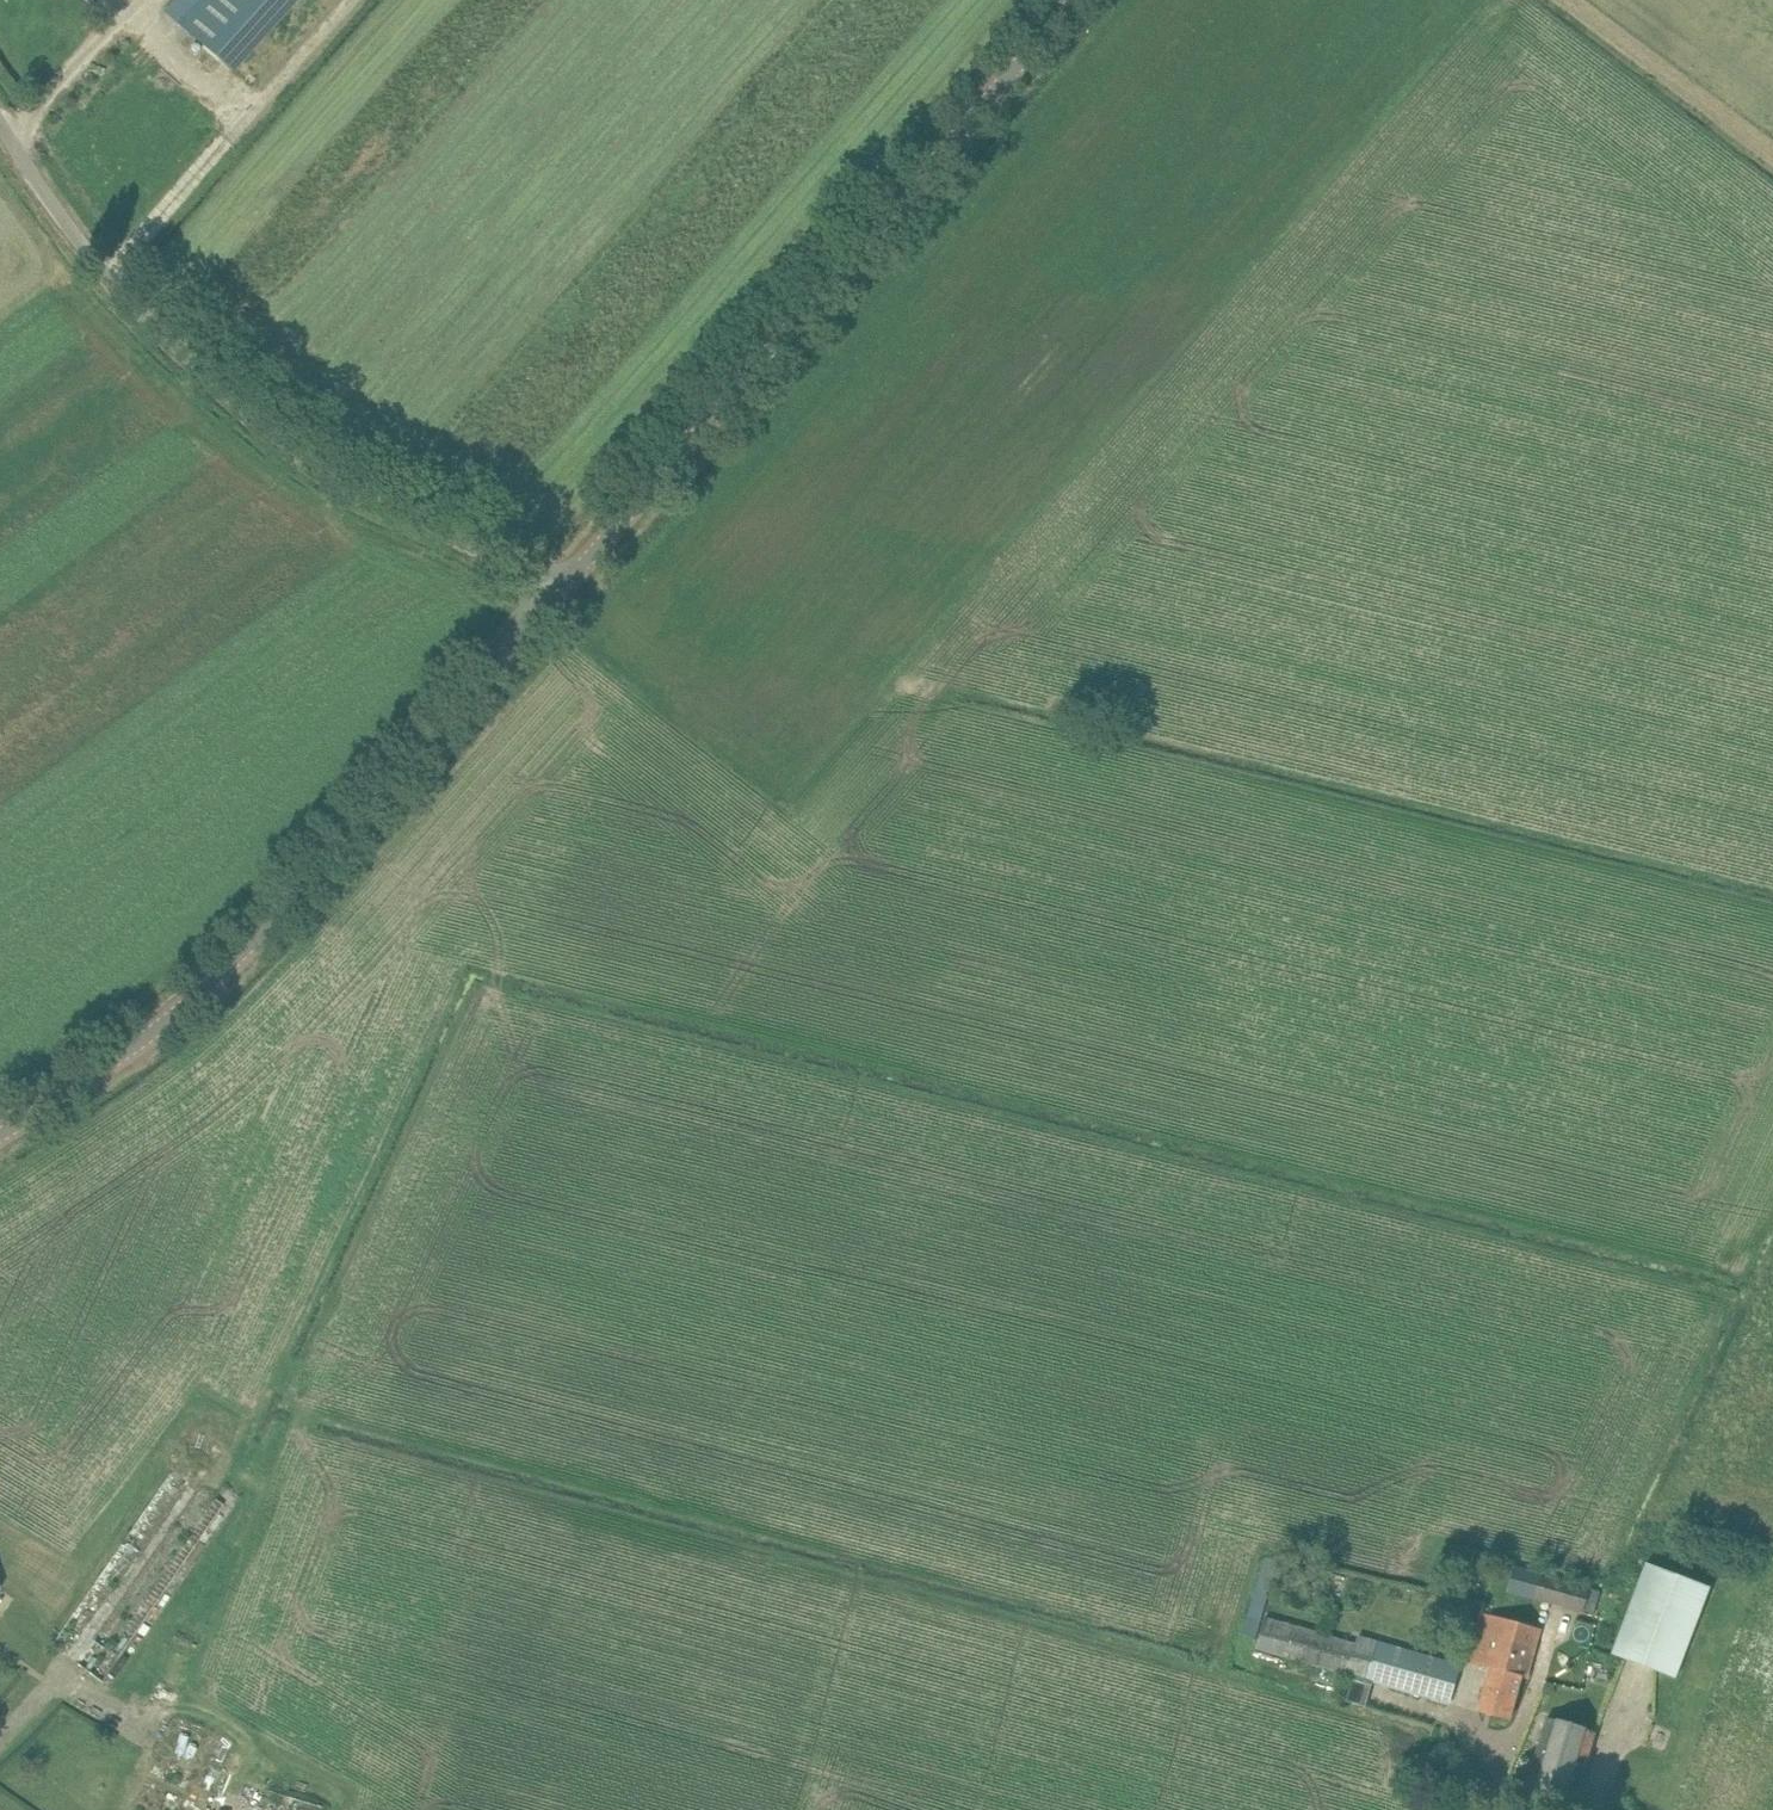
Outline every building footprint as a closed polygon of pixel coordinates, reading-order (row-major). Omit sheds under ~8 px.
[(298,0),(199,0),(177,24),(230,72),(298,0)] [(1612,1653),(1677,1678),(1711,1586),(1646,1562),(1612,1653)] [(1590,1588),(1515,1566),(1508,1591),(1583,1612),(1590,1588)] [(1540,1627),(1482,1611),(1468,1661),(1491,1667),(1479,1711),(1509,1719),(1521,1677),(1526,1678),(1540,1627)] [(1257,1649),(1353,1676),(1347,1699),(1366,1704),(1372,1681),(1449,1703),(1460,1664),(1359,1636),(1358,1641),(1266,1615),(1257,1649)] [(1547,1719),(1522,1800),(1554,1809),(1572,1809),(1595,1734),(1596,1734),(1596,1732),(1547,1717),(1546,1719),(1547,1719)] [(322,1805),(268,1787),(260,1809),(320,1809),(322,1805)]
